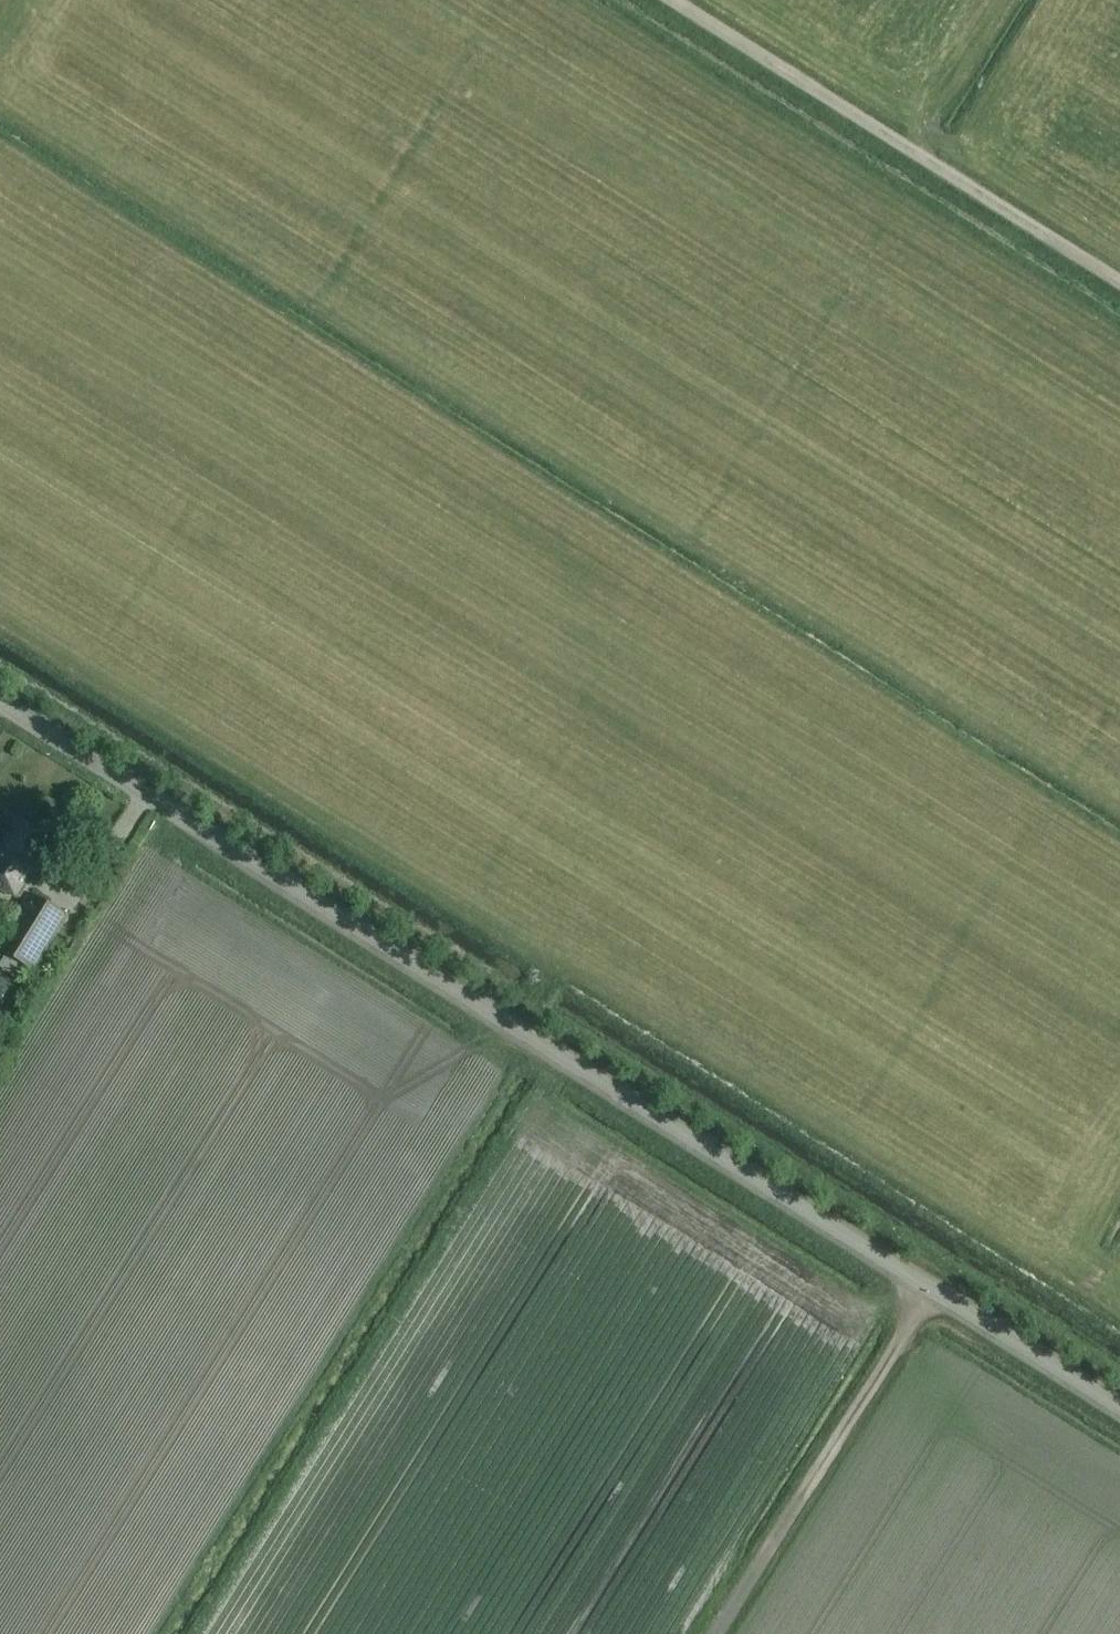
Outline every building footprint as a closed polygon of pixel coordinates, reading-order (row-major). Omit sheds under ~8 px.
[(25,822),(0,864),(0,886),(19,897),(39,863),(37,862),(43,852),(40,851),(51,833),(33,822),(31,825),(25,822)] [(0,940),(0,952),(4,954),(3,956),(0,960),(0,969),(16,979),(24,965),(33,971),(58,929),(66,916),(67,915),(50,905),(29,892),(0,940)]
